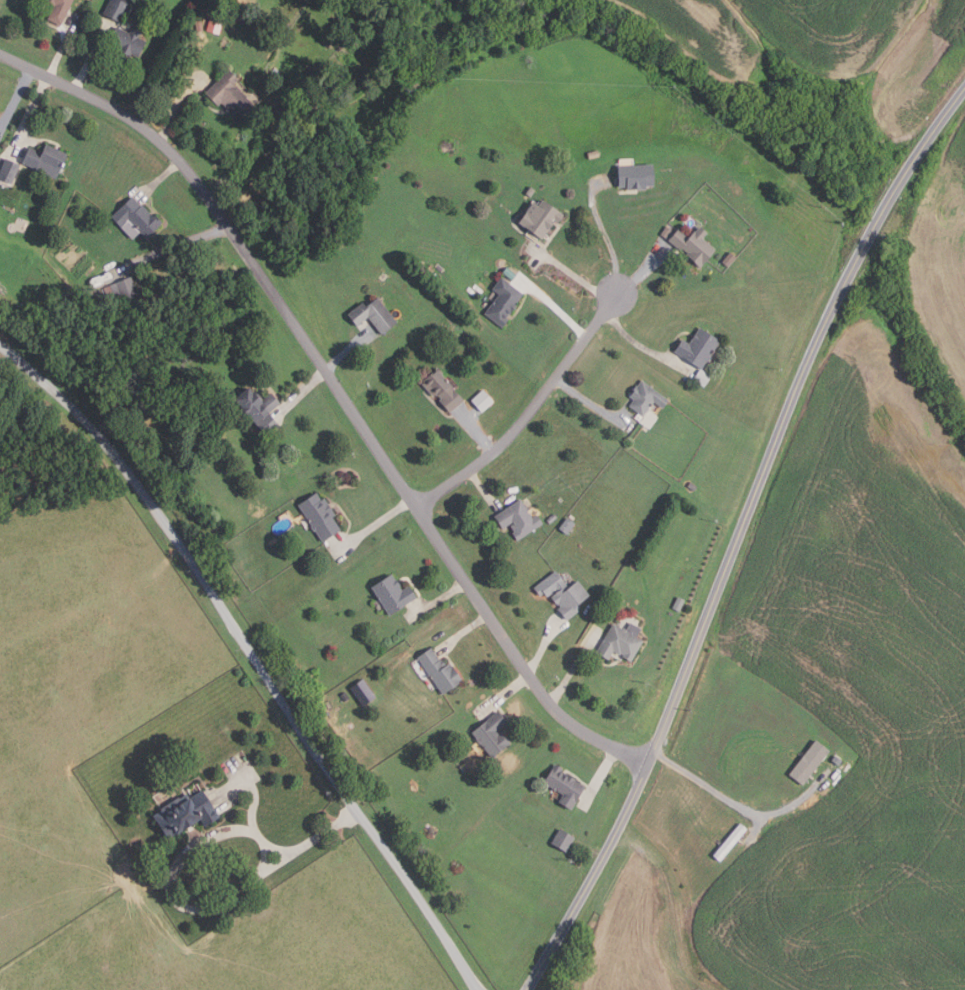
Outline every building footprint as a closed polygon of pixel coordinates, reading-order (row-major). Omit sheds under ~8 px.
[(55,5),(45,0),(74,0),(62,25),(48,19),(55,5)] [(102,14),(109,0),(132,0),(121,23),(102,14)] [(211,17),(223,21),(220,33),(207,29),(211,17)] [(198,31),(196,21),(203,20),(204,30),(198,31)] [(139,57),(132,54),(131,56),(119,51),(120,48),(112,44),(116,35),(114,34),(117,27),(131,33),(134,27),(142,31),(139,37),(147,41),(139,57)] [(316,79),(308,71),(315,64),(323,72),(316,79)] [(280,79),(272,71),(276,67),(284,75),(280,79)] [(244,118),(239,113),(236,116),(222,102),(219,105),(206,92),(229,69),(239,79),(234,84),(237,87),(237,86),(257,106),(244,118)] [(57,179),(23,162),(30,147),(42,153),(47,144),(68,155),(57,179)] [(600,157),(590,159),(588,152),(599,150),(600,157)] [(12,184),(0,178),(0,171),(6,158),(21,164),(12,184)] [(629,189),(629,186),(620,187),(619,166),(654,164),(655,185),(648,186),(648,188),(629,189)] [(526,193),(531,186),(537,190),(532,197),(526,193)] [(147,239),(140,232),(139,234),(127,221),(121,227),(112,217),(135,196),(154,217),(156,215),(164,224),(147,239)] [(543,239),(537,234),(536,235),(531,232),(531,231),(520,222),(534,201),(540,205),(544,199),(565,214),(559,223),(556,221),(543,239)] [(661,234),(666,226),(673,229),(667,238),(661,234)] [(701,268),(690,258),(691,257),(687,254),(689,252),(684,248),(682,250),(670,240),(680,229),(690,237),(695,231),(697,232),(701,226),(709,233),(704,238),(717,250),(701,268)] [(513,281),(503,273),(507,267),(518,275),(513,281)] [(139,295),(124,301),(117,283),(132,277),(139,295)] [(503,328),(485,313),(500,294),(493,289),(502,277),(524,294),(517,304),(519,306),(511,316),(510,315),(507,318),(510,320),(503,328)] [(383,335),(370,317),(358,326),(349,314),(364,302),(367,306),(379,297),(398,323),(383,335)] [(703,369),(683,356),(683,357),(675,351),(684,339),(690,343),(701,327),(722,342),(711,356),(712,357),(709,361),(708,361),(703,369)] [(450,413),(440,400),(442,399),(439,396),(438,397),(437,395),(434,398),(423,385),(425,383),(423,381),(438,368),(465,401),(450,413)] [(705,387),(694,379),(702,369),(712,377),(705,387)] [(644,417),(629,406),(634,400),(629,396),(637,386),(638,387),(643,380),(669,400),(663,409),(655,403),(644,417)] [(268,437),(249,415),(247,417),(244,416),(242,414),(242,411),(239,414),(231,406),(250,388),(255,393),(257,391),(264,399),(272,393),(281,403),(269,413),(280,426),(268,437)] [(695,491),(688,486),(691,482),(698,486),(695,491)] [(324,542),(316,530),(314,531),(312,527),(313,526),(299,505),(317,493),(322,500),(325,498),(337,516),(334,518),(342,530),(324,542)] [(518,542),(513,534),(515,533),(511,526),(514,523),(513,521),(503,528),(495,517),(521,499),(532,516),(532,517),(533,518),(537,515),(544,524),(518,542)] [(558,518),(551,524),(547,520),(554,514),(558,518)] [(576,524),(567,535),(559,528),(568,517),(576,524)] [(535,588),(557,572),(570,588),(580,581),(591,596),(577,606),(581,610),(568,620),(560,609),(562,607),(560,604),(558,605),(551,596),(550,597),(546,592),(541,596),(535,588)] [(390,616),(372,588),(393,574),(396,580),(398,579),(402,586),(401,587),(403,590),(410,586),(418,598),(390,616)] [(681,611),(673,607),(678,596),(686,600),(681,611)] [(632,662),(624,657),(625,655),(622,653),(621,655),(615,651),(610,660),(597,652),(614,623),(626,630),(632,622),(643,628),(637,637),(644,641),(632,662)] [(444,695),(418,658),(432,648),(445,667),(451,663),(464,682),(444,695)] [(346,702),(341,694),(346,692),(350,699),(346,702)] [(492,758),(472,733),(499,711),(508,723),(497,732),(500,735),(503,733),(511,743),(492,758)] [(831,751),(804,785),(790,774),(817,740),(831,751)] [(840,766),(833,760),(836,755),(844,761),(840,766)] [(573,810),(559,802),(563,795),(544,783),(556,764),(565,769),(563,773),(587,787),(573,810)] [(169,839),(154,816),(162,811),(161,810),(179,798),(180,799),(188,794),(190,798),(203,790),(220,817),(206,827),(202,821),(178,836),(177,834),(169,839)] [(748,830),(721,862),(714,855),(740,823),(748,830)] [(575,837),(566,852),(551,844),(560,829),(575,837)]
